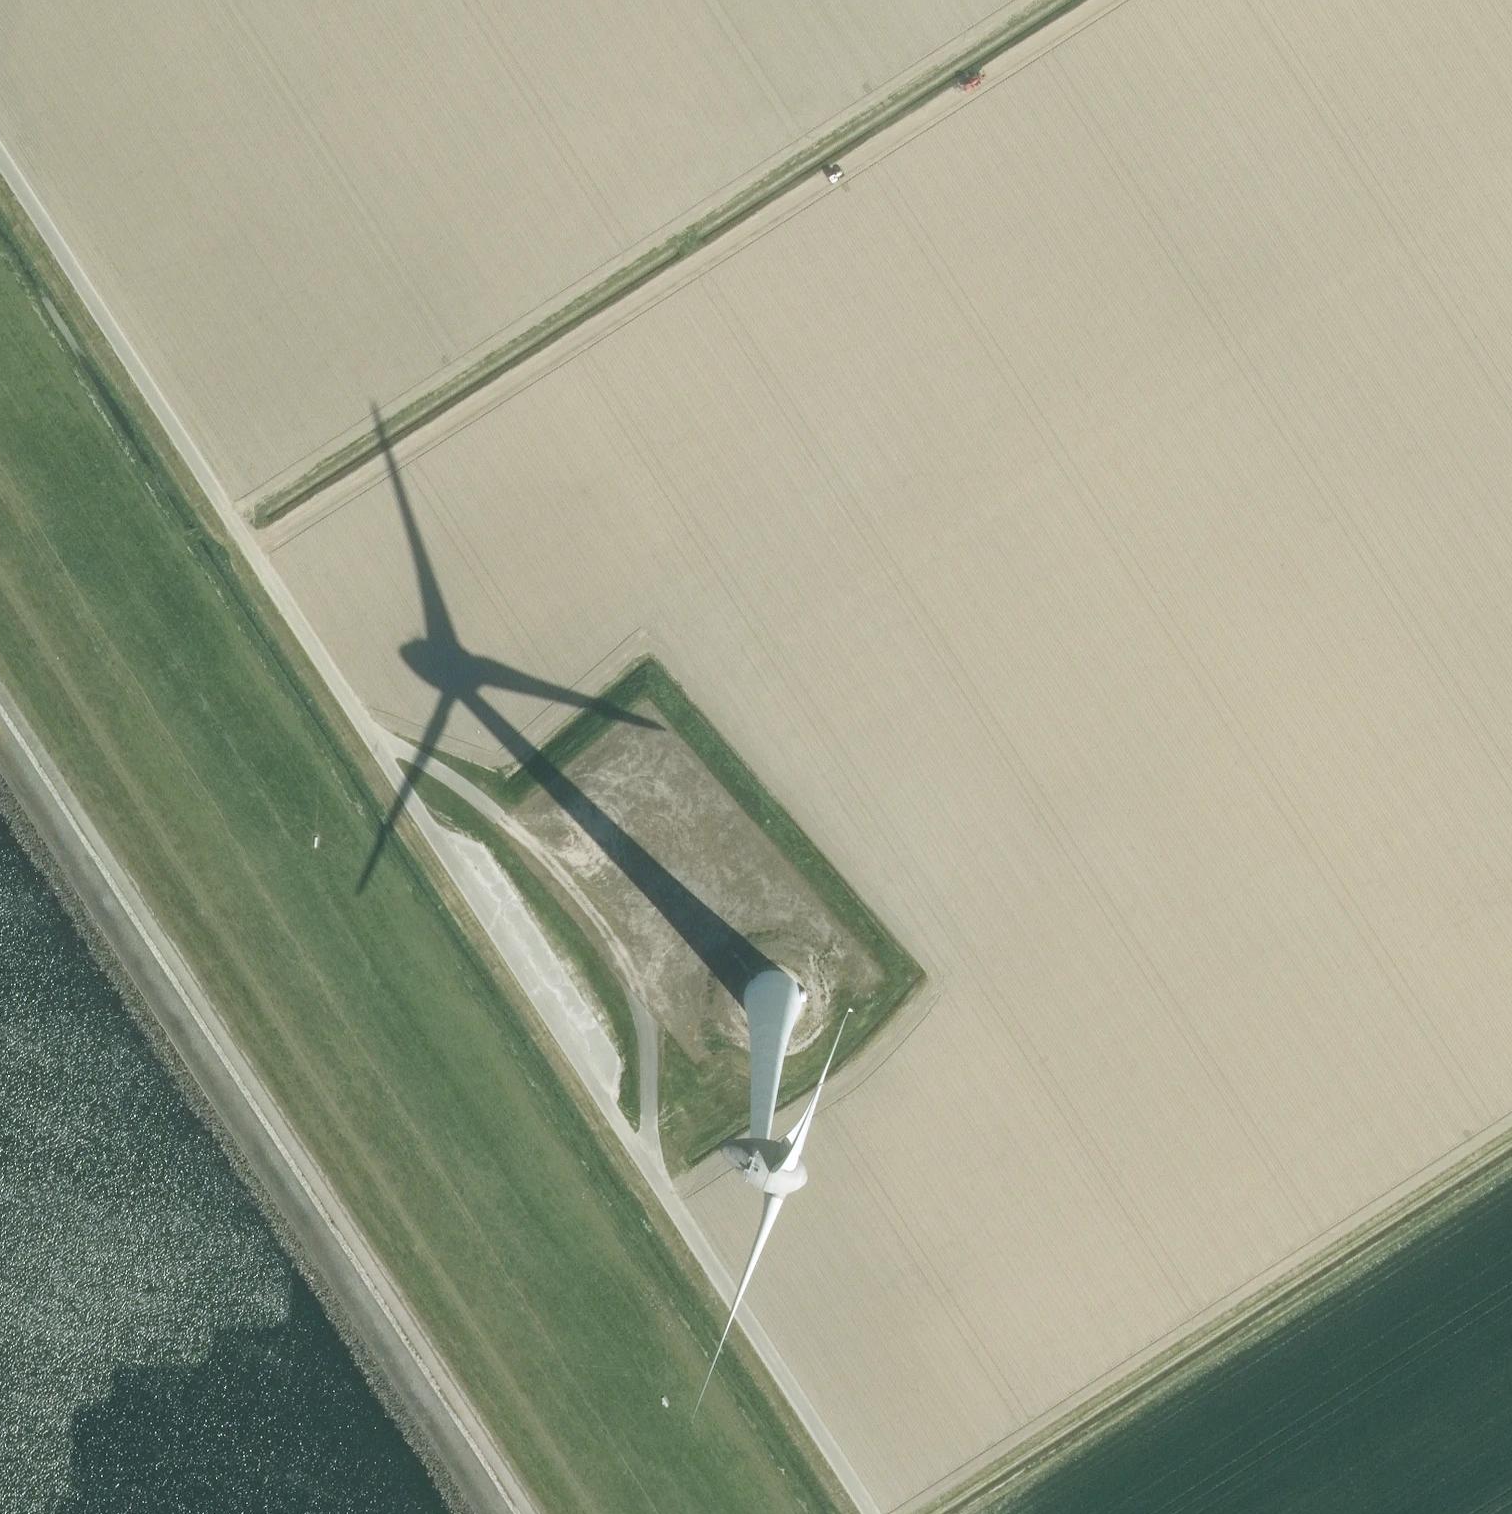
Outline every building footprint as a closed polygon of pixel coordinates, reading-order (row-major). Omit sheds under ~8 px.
[(741,989),(739,998),(741,1008),(745,1017),(751,1024),(759,1029),(767,1032),(776,1032),(785,1030),(792,1025),(799,1019),(803,1011),(805,1003),(805,994),(802,985),(797,977),(789,971),(780,967),(770,966),(761,968),(752,973),(745,980),(741,989)]
